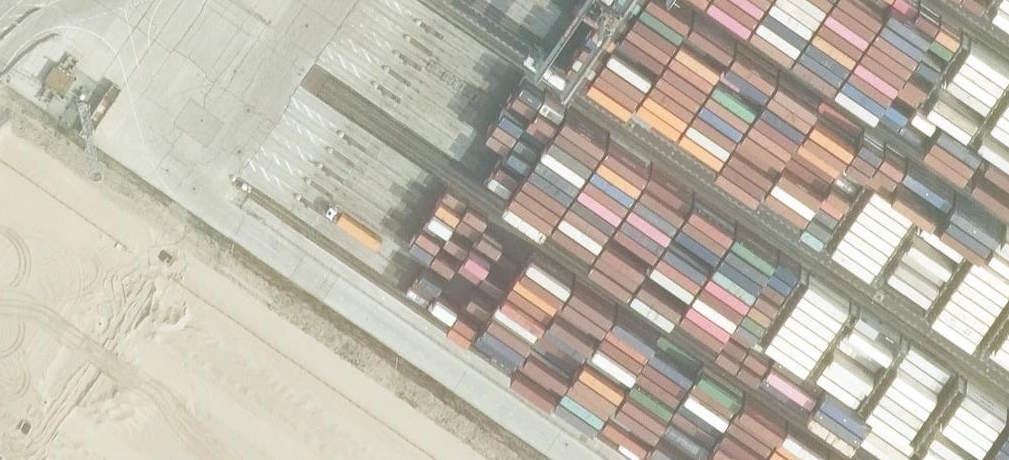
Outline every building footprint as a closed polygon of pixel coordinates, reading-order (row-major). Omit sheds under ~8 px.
[(834,55),(828,52),(834,42),(829,39),(834,30),(814,20),(797,50),(827,67),(834,55)] [(841,63),(843,84),(888,79),(884,48),(838,53),(839,63),(841,63)] [(912,95),(920,80),(902,71),(894,86),(912,95)] [(881,171),(878,169),(850,210),(859,216),(866,206),(884,219),(888,212),(902,222),(916,202),(878,175),(881,171)] [(1007,402),(908,341),(870,403),(881,410),(897,385),(895,420),(878,420),(878,409),(860,440),(892,459),(898,459),(899,446),(900,443),(912,443),(913,421),(934,421),(934,426),(923,443),(924,443),(952,459),(972,459),(1007,402)] [(813,405),(841,425),(847,416),(857,423),(867,410),(859,404),(862,401),(831,380),(813,405)] [(981,459),(1006,459),(1008,454),(1008,420),(1006,418),(981,459)]
